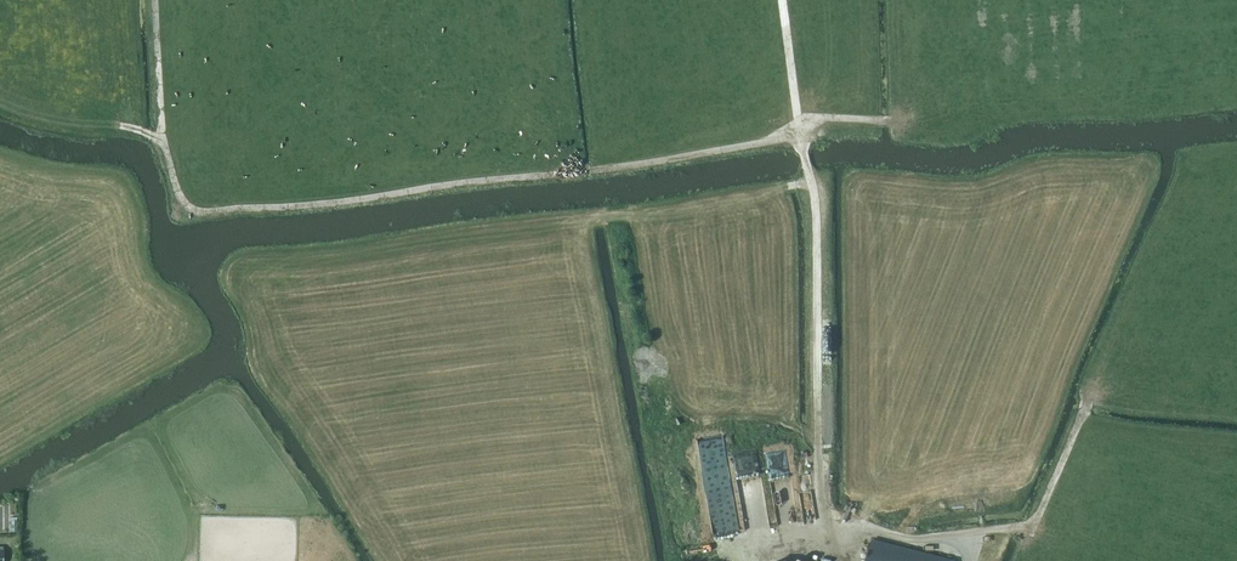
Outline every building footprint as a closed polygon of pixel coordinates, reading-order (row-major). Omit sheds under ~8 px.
[(866,560),(951,560),(871,541),(866,560)]
